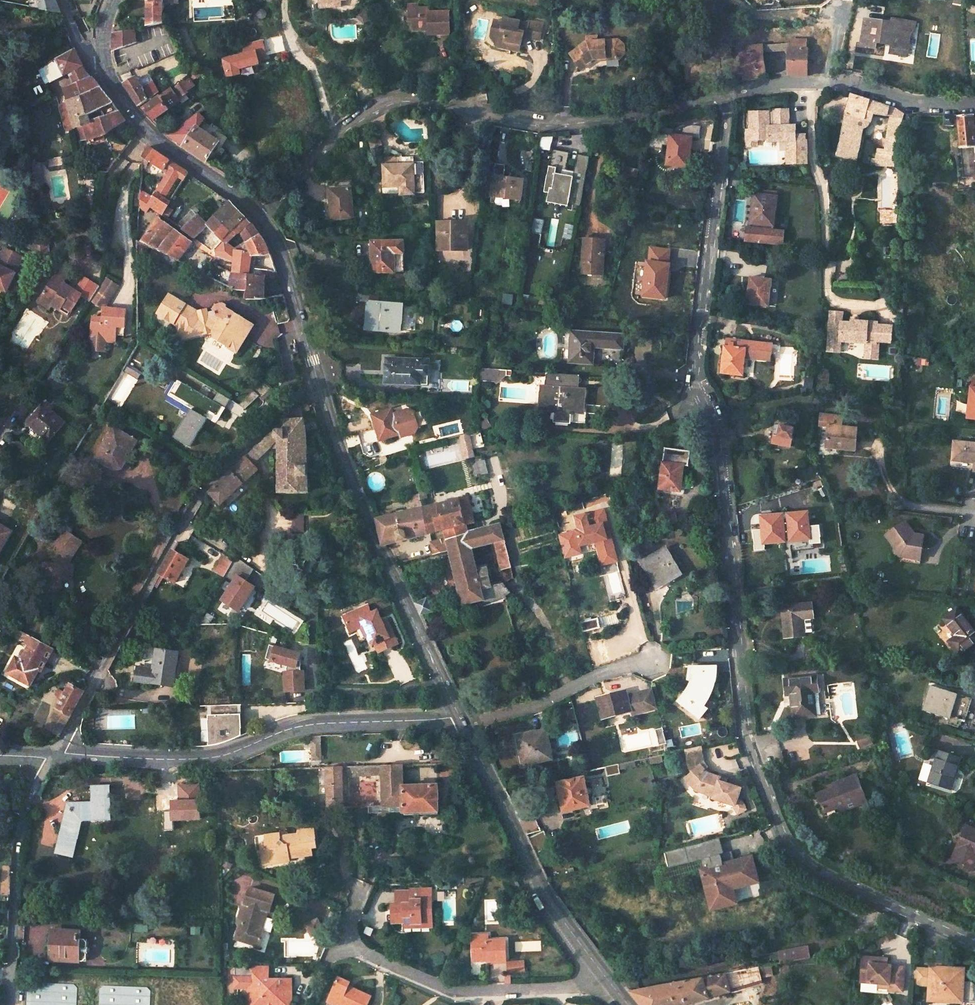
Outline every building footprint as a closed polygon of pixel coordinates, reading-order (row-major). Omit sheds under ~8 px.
[(38,11),(58,15),(53,0),(37,0),(38,11)] [(148,27),(165,24),(164,0),(150,0),(150,1),(147,1),(148,27)] [(354,16),(364,24),(368,18),(369,13),(363,7),(354,16)] [(418,9),(408,10),(409,22),(413,22),(413,29),(428,29),(428,36),(450,35),(450,12),(429,12),(429,9),(418,9)] [(490,38),(497,47),(506,40),(521,43),(523,36),(524,32),(527,33),(526,37),(540,40),(544,23),(529,20),(529,22),(504,18),(503,22),(494,20),(490,38)] [(866,24),(863,50),(878,52),(879,45),(888,46),(888,43),(895,44),(894,56),(909,58),(911,35),(915,36),(916,25),(893,23),(892,26),(866,24)] [(173,29),(168,31),(177,54),(178,56),(184,53),(173,29)] [(112,44),(113,52),(136,43),(135,30),(113,34),(112,44)] [(243,42),(244,53),(225,55),(227,75),(244,73),(243,66),(269,63),(266,40),(243,42)] [(520,51),(521,43),(506,40),(497,47),(520,51)] [(588,42),(570,54),(581,70),(594,61),(594,57),(599,57),(599,56),(605,56),(606,60),(625,59),(624,40),(598,42),(588,42)] [(805,41),(789,41),(790,43),(788,44),(788,49),(789,76),(806,77),(807,65),(808,49),(806,49),(805,41)] [(759,46),(749,47),(749,52),(739,53),(743,81),(764,78),(759,46)] [(48,83),(72,72),(82,67),(80,63),(73,50),(53,60),(40,68),(48,83)] [(82,67),(72,72),(78,83),(91,79),(86,73),(83,68),(82,67)] [(39,73),(23,82),(29,92),(24,95),(30,104),(50,92),(39,73)] [(136,78),(124,84),(132,95),(139,105),(159,91),(153,83),(143,89),(136,78)] [(76,128),(79,140),(97,137),(103,135),(110,130),(106,117),(119,113),(115,108),(108,99),(105,96),(91,79),(78,83),(63,88),(71,117),(76,128)] [(170,89),(142,109),(153,121),(169,110),(168,109),(178,101),(170,89)] [(836,157),(855,161),(865,120),(868,121),(870,113),(879,115),(886,116),(888,108),(852,96),(843,124),(836,157)] [(174,117),(181,126),(168,135),(207,162),(220,143),(198,129),(205,120),(212,114),(207,108),(198,114),(192,105),(174,117)] [(757,146),(757,139),(769,139),(769,141),(789,139),(789,152),(788,152),(788,159),(789,160),(789,161),(789,162),(790,162),(791,163),(798,163),(798,162),(807,162),(807,141),(805,141),(805,135),(793,135),(789,129),(787,108),(773,109),(773,111),(749,112),(750,130),(746,131),(747,146),(757,146)] [(889,116),(890,131),(900,133),(903,115),(899,115),(896,110),(893,109),(888,108),(886,116),(889,116)] [(944,115),(944,127),(953,127),(953,125),(958,125),(959,148),(974,146),(974,145),(972,116),(971,114),(959,116),(944,115)] [(874,166),(894,166),(900,133),(890,131),(887,139),(884,150),(876,149),(875,160),(872,159),(870,165),(874,166)] [(691,139),(672,136),(671,147),(668,147),(666,165),(687,168),(691,139)] [(147,147),(146,150),(143,158),(168,175),(169,172),(183,181),(189,174),(187,173),(176,166),(147,147)] [(572,153),(553,149),(550,167),(551,167),(546,192),(550,193),(548,203),(567,206),(567,205),(579,208),(589,158),(577,155),(572,177),(562,176),(563,170),(568,171),(572,153)] [(971,157),(961,157),(961,166),(972,165),(971,157)] [(414,158),(382,159),(383,186),(401,186),(413,186),(413,193),(423,192),(423,163),(413,163),(414,158)] [(40,164),(32,165),(35,185),(42,184),(40,164)] [(167,176),(153,199),(140,190),(139,199),(149,206),(160,215),(168,203),(163,200),(175,181),(167,176)] [(493,177),(491,196),(520,200),(523,181),(493,177)] [(330,189),(331,219),(352,218),(351,188),(330,189)] [(752,204),(750,223),(754,223),(772,224),(773,216),(774,196),(753,195),(752,204)] [(248,300),(264,298),(264,278),(277,279),(275,272),(269,258),(268,256),(264,244),(261,239),(258,235),(254,230),(251,227),(243,217),(229,202),(215,216),(207,225),(192,212),(176,226),(193,238),(206,226),(220,239),(229,231),(235,225),(238,230),(246,243),(234,250),(224,243),(223,242),(215,251),(216,256),(233,261),(233,272),(232,286),(232,289),(247,292),(248,300)] [(773,216),(772,224),(754,223),(753,226),(774,228),(775,217),(773,216)] [(203,273),(209,263),(213,258),(157,218),(140,242),(136,240),(136,261),(156,250),(203,273)] [(440,223),(441,251),(465,250),(465,223),(440,223)] [(229,231),(220,239),(223,242),(224,243),(233,234),(238,230),(235,225),(229,231)] [(748,225),(746,239),(784,243),(785,229),(774,228),(753,226),(748,225)] [(602,240),(584,239),(581,271),(600,273),(602,240)] [(371,257),(371,272),(394,272),(394,242),(375,242),(374,257),(371,257)] [(1,284),(6,286),(8,292),(18,288),(13,272),(14,269),(14,268),(21,252),(4,243),(0,251),(0,283),(1,284)] [(225,265),(213,258),(209,263),(224,269),(225,265)] [(642,291),(658,294),(659,288),(665,289),(668,261),(646,259),(642,291)] [(58,272),(41,298),(52,305),(51,306),(59,311),(62,307),(70,313),(81,297),(90,303),(90,302),(99,289),(84,279),(75,293),(63,286),(68,278),(58,272)] [(90,302),(100,309),(116,284),(106,278),(99,289),(90,302)] [(771,281),(750,278),(748,294),(749,294),(748,304),(768,306),(771,281)] [(214,339),(236,353),(253,324),(225,307),(227,305),(225,304),(223,303),(221,303),(219,304),(218,305),(216,306),(215,307),(214,308),(214,310),(213,311),(207,312),(209,317),(198,320),(196,311),(167,293),(155,313),(177,325),(180,339),(212,332),(214,339)] [(49,310),(51,306),(52,305),(41,298),(38,303),(49,310)] [(367,302),(366,324),(377,325),(377,330),(395,332),(397,304),(367,302)] [(68,317),(70,313),(62,307),(59,311),(68,317)] [(99,319),(90,318),(88,336),(104,338),(103,343),(113,344),(114,337),(115,327),(123,328),(124,311),(100,309),(99,319)] [(207,309),(196,311),(198,320),(209,317),(207,312),(207,309)] [(843,312),(831,311),(828,351),(840,352),(841,341),(867,343),(866,348),(879,349),(879,341),(892,342),(893,326),(878,325),(878,322),(852,321),(852,323),(842,322),(843,312)] [(123,328),(115,327),(114,337),(122,338),(123,328)] [(569,363),(592,364),(593,348),(621,350),(622,336),(572,333),(569,363)] [(721,373),(742,375),(745,352),(769,355),(771,340),(746,337),(727,335),(725,347),(724,357),(723,357),(721,373)] [(879,349),(866,348),(865,358),(878,359),(879,349)] [(387,358),(385,382),(421,384),(422,374),(429,375),(430,359),(387,358)] [(135,382),(138,376),(124,367),(120,373),(135,382)] [(545,386),(543,412),(578,415),(580,389),(575,389),(576,376),(546,374),(545,386)] [(805,386),(811,387),(813,375),(806,375),(805,386)] [(974,420),(974,379),(966,378),(963,419),(974,420)] [(189,447),(206,418),(203,416),(205,413),(206,414),(209,411),(216,415),(221,407),(224,408),(229,399),(219,393),(214,401),(180,380),(172,394),(193,406),(174,439),(189,447)] [(261,399),(272,389),(264,381),(239,405),(245,408),(258,396),(261,399)] [(42,404),(26,423),(48,443),(64,423),(42,404)] [(292,409),(257,444),(264,451),(268,447),(277,446),(279,491),(298,490),(298,474),(306,474),(305,428),(299,407),(296,408),(292,409)] [(371,414),(379,439),(398,433),(397,430),(406,427),(400,410),(392,413),(390,408),(371,414)] [(397,430),(398,433),(399,436),(414,431),(417,426),(413,412),(407,408),(400,410),(406,427),(397,430)] [(838,449),(855,451),(857,430),(841,428),(842,418),(820,416),(819,426),(828,427),(826,445),(839,446),(838,449)] [(778,420),(772,442),(790,447),(794,428),(792,424),(778,420)] [(112,430),(94,461),(102,467),(103,464),(106,466),(110,467),(115,466),(118,465),(122,462),(124,463),(136,444),(112,430)] [(469,431),(459,434),(464,457),(475,455),(469,431)] [(974,469),(974,445),(952,442),(951,461),(967,463),(968,460),(974,460),(974,463),(973,469),(974,469)] [(251,464),(264,451),(257,444),(244,456),(251,464)] [(659,488),(680,491),(684,462),(689,462),(690,452),(663,449),(659,488)] [(225,476),(209,492),(222,504),(256,469),(251,464),(244,456),(225,476)] [(484,456),(470,459),(474,474),(488,471),(484,456)] [(298,474),(298,490),(307,490),(306,474),(298,474)] [(488,603),(506,599),(505,596),(508,593),(502,585),(502,584),(489,587),(485,569),(475,571),(470,548),(493,542),(504,539),(500,523),(467,532),(464,523),(473,521),(468,497),(459,500),(459,498),(422,507),(376,519),(377,522),(380,530),(383,544),(384,544),(429,533),(448,528),(450,536),(444,538),(445,539),(431,542),(434,554),(448,550),(452,549),(466,602),(486,597),(488,603)] [(606,542),(610,541),(602,510),(584,515),(586,523),(600,519),(606,542)] [(294,512),(295,531),(307,530),(306,511),(294,512)] [(657,518),(660,527),(678,522),(675,513),(657,518)] [(606,542),(600,519),(586,523),(584,515),(575,517),(577,525),(574,526),(579,545),(595,541),(601,564),(615,561),(610,541),(606,542)] [(763,543),(784,541),(782,515),(761,517),(763,543)] [(12,527),(0,520),(0,548),(12,527)] [(901,561),(914,563),(916,547),(921,548),(922,537),(913,535),(903,522),(885,535),(895,549),(894,555),(902,556),(901,561)] [(41,564),(40,579),(48,580),(48,590),(61,590),(61,581),(71,581),(72,566),(69,566),(69,561),(81,542),(62,530),(50,549),(56,553),(56,565),(41,564)] [(510,566),(504,539),(493,542),(499,569),(510,566)] [(921,548),(916,547),(914,563),(920,564),(922,548),(921,548)] [(667,576),(669,580),(679,574),(664,548),(641,561),(654,584),(667,576)] [(170,555),(156,580),(159,582),(162,577),(175,584),(187,561),(172,552),(170,555)] [(214,569),(224,575),(233,559),(223,553),(214,569)] [(233,559),(224,575),(234,580),(223,599),(241,609),(255,584),(244,577),(250,565),(236,555),(233,559)] [(656,587),(669,580),(667,576),(654,584),(656,587)] [(421,613),(431,610),(425,599),(416,603),(421,613)] [(783,637),(802,635),(800,616),(811,615),(809,601),(780,605),(783,637)] [(375,642),(379,651),(398,642),(387,618),(382,620),(377,609),(371,612),(367,605),(343,616),(350,631),(361,626),(365,624),(370,634),(374,643),(375,642)] [(960,656),(974,643),(974,633),(956,609),(943,620),(958,638),(951,644),(960,656)] [(215,617),(206,612),(203,616),(210,620),(211,618),(213,619),(215,617)] [(370,634),(365,624),(361,626),(365,636),(370,634)] [(28,634),(15,658),(21,661),(33,637),(28,634)] [(15,658),(8,672),(31,684),(39,669),(38,669),(50,646),(33,637),(21,661),(15,658)] [(303,670),(303,660),(300,659),(302,653),(271,644),(267,659),(289,665),(289,671),(286,671),(287,690),(306,690),(306,670),(303,670)] [(137,670),(136,681),(154,683),(173,685),(177,652),(156,649),(153,669),(153,672),(137,670)] [(715,667),(689,667),(686,680),(689,680),(688,683),(688,686),(686,689),(685,692),(684,695),(682,697),(679,702),(699,719),(707,708),(704,706),(706,703),(707,700),(709,697),(710,693),(712,688),(713,683),(713,680),(714,676),(715,672),(715,669),(715,667)] [(794,716),(821,712),(816,675),(783,680),(785,694),(791,693),(794,716)] [(930,687),(921,711),(949,721),(947,725),(957,729),(960,722),(963,723),(971,702),(930,687)] [(653,689),(646,691),(649,706),(651,710),(658,709),(653,689)] [(67,690),(46,727),(59,734),(80,697),(67,690)] [(609,695),(598,697),(603,718),(631,711),(632,715),(651,710),(649,706),(646,691),(627,696),(626,693),(610,697),(609,695)] [(240,704),(211,705),(212,744),(218,743),(225,741),(231,738),(240,734),(240,704)] [(518,736),(524,764),(552,758),(546,730),(518,736)] [(519,765),(524,764),(518,736),(513,737),(519,765)] [(732,806),(737,815),(747,810),(742,800),(738,799),(742,787),(725,783),(718,780),(719,777),(707,772),(706,770),(708,767),(704,762),(701,746),(683,750),(688,770),(690,772),(683,778),(694,791),(695,792),(711,797),(710,799),(732,806)] [(925,782),(946,790),(958,758),(937,750),(925,782)] [(649,757),(650,763),(662,760),(661,755),(649,757)] [(605,766),(608,777),(621,774),(620,771),(636,766),(635,760),(605,766)] [(384,764),(385,805),(404,805),(404,812),(405,811),(405,814),(438,813),(438,810),(439,810),(439,784),(405,785),(405,764),(384,764)] [(346,807),(345,766),(330,767),(331,807),(346,807)] [(818,795),(825,813),(854,802),(855,804),(866,800),(857,775),(838,783),(840,786),(818,795)] [(558,783),(563,810),(590,804),(585,777),(558,783)] [(57,846),(74,850),(78,835),(75,835),(79,819),(82,819),(93,815),(106,815),(106,786),(92,786),(92,800),(68,801),(67,808),(57,846)] [(404,812),(404,805),(385,805),(369,806),(369,813),(404,812)] [(970,868),(974,857),(974,828),(968,824),(952,859),(970,868)] [(286,861),(285,858),(308,855),(308,848),(313,847),(311,830),(295,832),(295,835),(276,837),(276,834),(261,836),(262,845),(260,846),(261,858),(275,856),(276,862),(286,861)] [(703,870),(713,907),(737,901),(733,887),(759,880),(753,856),(734,861),(723,864),(720,853),(723,852),(719,837),(685,846),(689,862),(702,859),(705,870),(703,870)] [(74,850),(57,846),(56,850),(73,854),(74,850)] [(259,864),(276,862),(275,856),(261,858),(260,846),(257,846),(259,864)] [(720,853),(723,864),(734,861),(731,850),(723,852),(720,853)] [(424,923),(424,919),(431,920),(431,910),(428,910),(428,906),(434,905),(433,895),(423,896),(423,887),(412,887),(412,889),(398,890),(398,905),(406,904),(406,911),(398,911),(399,922),(413,922),(413,923),(424,923)] [(246,943),(260,947),(264,931),(259,929),(265,910),(270,912),(275,898),(250,890),(245,905),(243,904),(237,924),(239,924),(236,935),(247,939),(246,943)] [(394,922),(399,922),(398,911),(406,911),(406,904),(398,905),(393,905),(394,922)] [(318,934),(323,931),(317,920),(312,923),(318,934)] [(311,937),(318,934),(312,923),(305,926),(311,937)] [(50,957),(86,959),(87,940),(82,940),(82,935),(51,933),(50,957)] [(471,957),(485,956),(485,961),(503,960),(502,938),(484,939),(484,933),(470,935),(471,957)] [(796,959),(812,957),(809,945),(794,947),(796,959)] [(887,990),(901,991),(903,967),(890,966),(890,965),(885,965),(881,964),(881,958),(861,956),(859,981),(877,983),(888,984),(887,988),(887,990)] [(527,960),(509,961),(508,973),(527,973),(527,960)] [(970,980),(961,979),(962,967),(933,965),(927,964),(927,965),(914,964),(913,984),(925,985),(924,994),(943,995),(943,1000),(959,1001),(959,999),(973,1000),(974,984),(970,980)] [(277,983),(269,983),(269,966),(254,967),(254,988),(248,988),(248,1004),(262,1004),(292,1004),(292,979),(277,979),(277,983)] [(759,966),(726,972),(730,991),(761,982),(759,966)] [(31,970),(31,983),(27,985),(26,1004),(151,1004),(152,973),(31,970)] [(642,1004),(682,1004),(718,995),(730,991),(726,972),(629,990),(638,1001),(642,1004)] [(343,1004),(370,1004),(373,997),(356,989),(354,993),(348,990),(349,986),(351,983),(339,977),(331,995),(342,1000),(340,1004),(343,1004)] [(340,1004),(342,1000),(331,995),(329,1001),(337,1004),(340,1004)]
